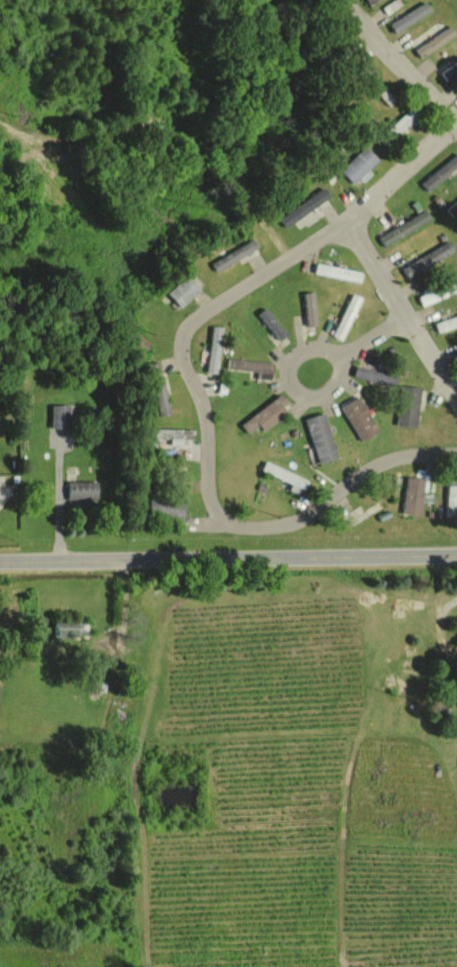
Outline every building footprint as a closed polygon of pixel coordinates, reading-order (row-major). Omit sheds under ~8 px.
[(426,0),(390,24),(397,33),(432,9),(426,0)] [(415,49),(422,58),(456,34),(450,24),(415,49)] [(456,79),(456,60),(440,72),(449,85),(456,79)] [(418,115),(412,108),(390,128),(397,135),(418,115)] [(354,183),(379,159),(366,145),(340,169),(354,183)] [(429,192),(456,166),(456,151),(421,183),(429,192)] [(330,196),(323,186),(279,218),(286,228),(330,196)] [(455,218),(456,216),(456,200),(447,209),(455,218)] [(432,220),(425,209),(379,236),(385,247),(432,220)] [(211,262),(216,271),(259,247),(254,238),(211,262)] [(402,268),(408,279),(454,250),(447,239),(402,268)] [(182,307),(200,288),(186,275),(168,294),(182,307)] [(305,292),(307,326),(317,326),(315,292),(305,292)] [(333,335),(342,340),(362,297),(353,293),(333,335)] [(280,341),(288,334),(266,307),(258,314),(280,341)] [(221,327),(210,326),(208,373),(219,373),(221,327)] [(227,369),(258,371),(258,379),(273,380),(274,361),(227,359),(227,369)] [(147,364),(160,416),(171,413),(158,362),(147,364)] [(395,386),(398,377),(357,366),(354,376),(395,386)] [(421,387),(400,385),(397,425),(417,428),(421,387)] [(287,414),(282,407),(288,403),(283,395),(241,422),(248,433),(260,425),(263,430),(287,414)] [(343,404),(359,442),(379,433),(363,395),(343,404)] [(52,427),(70,428),(71,405),(52,405),(52,427)] [(339,458),(325,412),(305,418),(320,464),(339,458)] [(172,438),(172,442),(191,442),(190,428),(154,429),(155,439),(172,438)] [(290,491),(302,494),(308,476),(265,464),(263,472),(293,481),(290,491)] [(403,514),(421,515),(425,478),(406,476),(403,514)] [(98,480),(69,480),(69,498),(99,498),(98,480)] [(447,516),(456,516),(456,486),(447,485),(447,516)] [(149,517),(183,521),(186,503),(151,499),(149,517)] [(55,635),(79,636),(79,621),(55,620),(55,635)]
